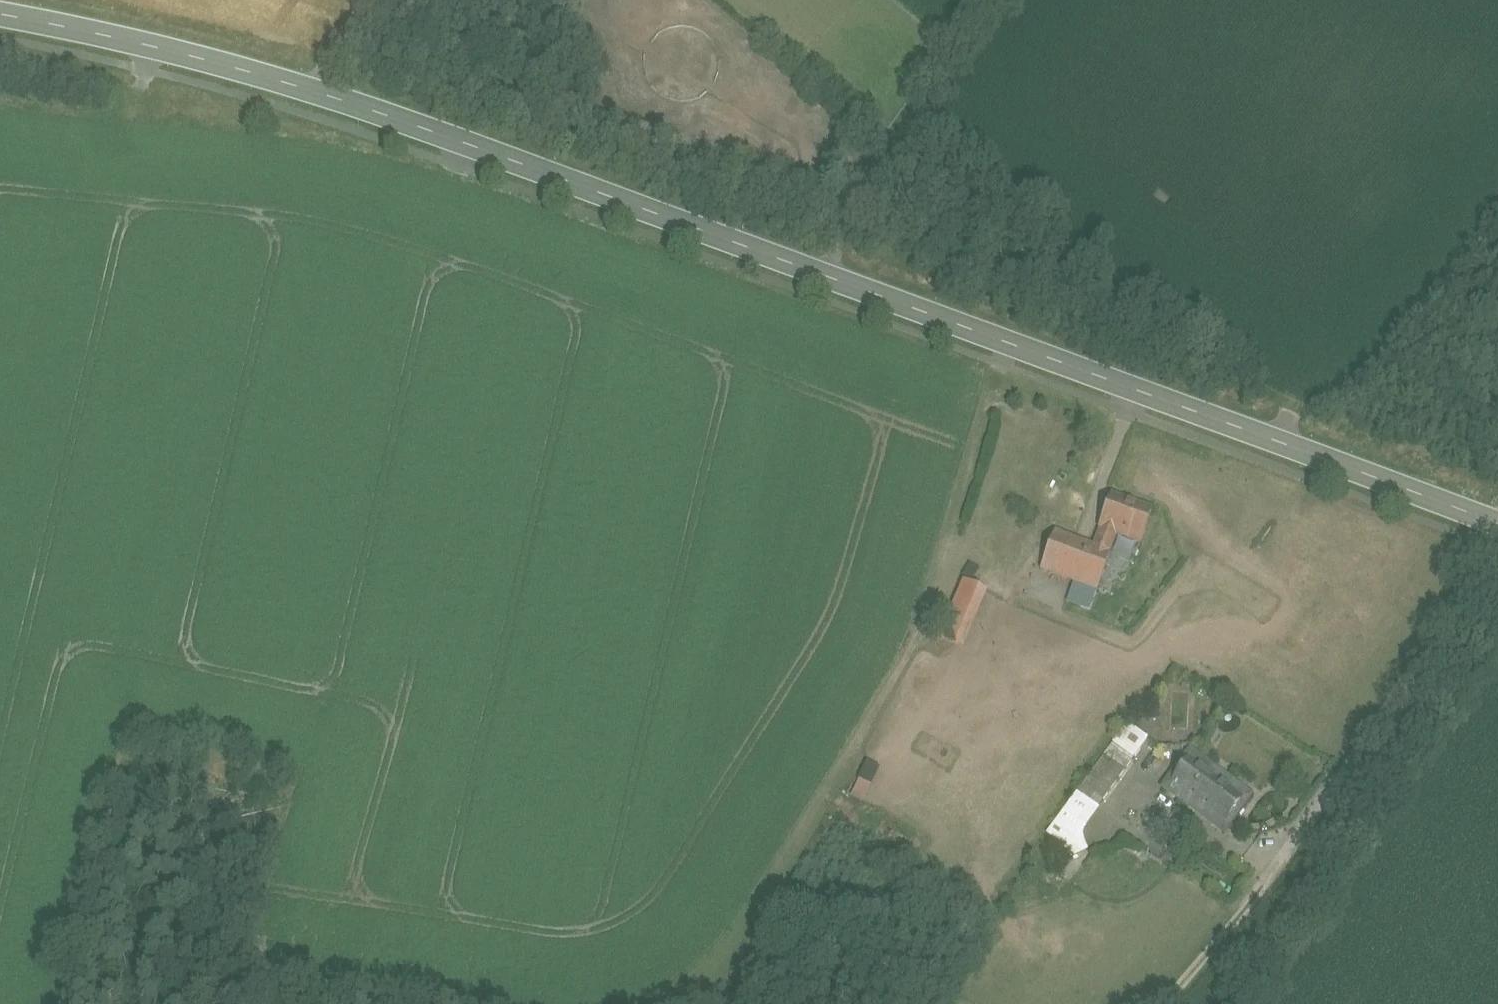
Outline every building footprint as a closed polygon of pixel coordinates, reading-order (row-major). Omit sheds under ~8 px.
[(1036,571),(1095,592),(1115,535),(1139,544),(1152,508),(1109,493),(1091,544),(1050,529),(1036,571)] [(962,647),(985,587),(962,578),(938,638),(962,647)] [(1070,860),(1087,852),(1083,843),(1083,833),(1086,825),(1147,739),(1125,724),(1044,837),(1054,842),(1062,851),(1070,860)] [(1196,750),(1167,787),(1224,830),(1253,793),(1196,750)] [(870,761),(854,800),(868,805),(883,766),(870,761)]
